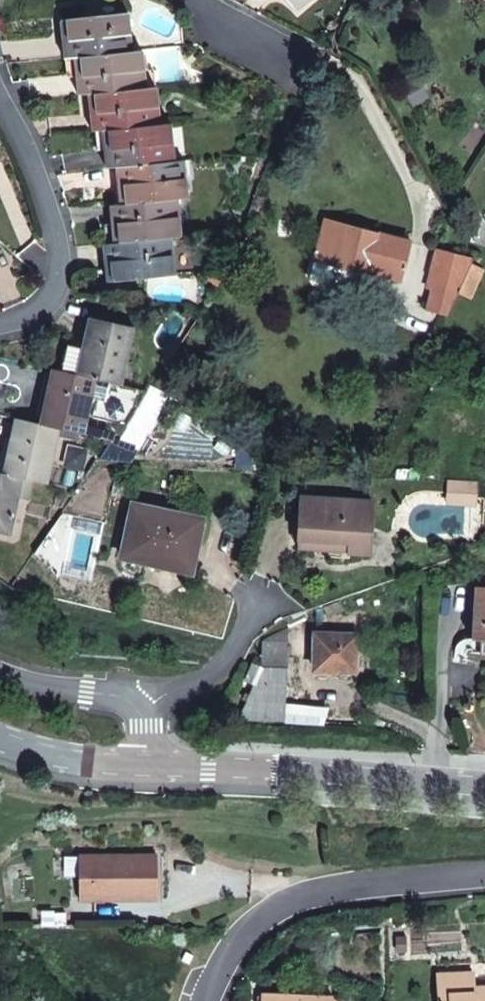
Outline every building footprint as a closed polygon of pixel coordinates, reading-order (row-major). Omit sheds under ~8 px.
[(93,55),(125,52),(123,34),(129,34),(127,14),(69,19),(71,39),(65,39),(67,58),(83,56),(93,55)] [(95,93),(139,88),(137,71),(143,71),(141,50),(131,51),(125,52),(93,55),(83,56),(85,76),(79,76),(81,94),(89,93),(95,93)] [(85,76),(83,56),(67,58),(69,77),(79,76),(85,76)] [(143,71),(137,71),(139,88),(154,87),(155,87),(153,70),(143,71)] [(428,96),(419,78),(403,87),(413,105),(428,96)] [(139,88),(95,93),(97,112),(91,113),(93,131),(100,130),(114,129),(152,125),(150,108),(156,107),(154,87),(139,88)] [(152,125),(114,129),(116,148),(110,149),(112,167),(122,166),(143,164),(167,162),(165,145),(171,144),(169,123),(158,125),(152,125)] [(116,148),(114,129),(100,130),(102,150),(110,149),(116,148)] [(143,164),(122,166),(124,184),(130,184),(132,203),(171,199),(185,198),(186,198),(184,178),(192,178),(190,159),(173,161),(167,162),(143,164)] [(185,198),(171,199),(173,217),(178,217),(187,216),(185,198)] [(180,236),(178,217),(173,217),(171,199),(132,203),(126,204),(112,205),(114,224),(119,223),(121,242),(165,238),(171,237),(180,236)] [(408,242),(323,219),(313,257),(346,266),(397,280),(408,242)] [(121,242),(119,223),(114,224),(105,225),(107,244),(121,242)] [(107,244),(105,244),(107,262),(113,262),(115,281),(175,275),(172,255),(167,256),(165,238),(121,242),(107,244)] [(474,257),(437,247),(427,286),(432,288),(427,308),(448,314),(459,292),(474,257)] [(346,266),(313,257),(308,276),(341,285),(346,266)] [(484,269),(472,263),(459,292),(471,298),(484,269)] [(132,330),(90,320),(84,347),(81,359),(77,374),(77,375),(95,379),(115,384),(119,384),(132,330)] [(77,374),(81,359),(84,347),(67,344),(61,370),(77,374)] [(95,379),(53,369),(48,391),(40,424),(48,426),(71,431),(81,434),(90,399),(95,379)] [(126,425),(137,408),(141,390),(132,388),(119,384),(115,384),(95,379),(90,399),(95,400),(91,418),(122,425),(126,425)] [(170,394),(152,387),(150,386),(146,391),(167,400),(170,394)] [(48,391),(41,390),(34,423),(40,424),(48,391)] [(34,423),(16,418),(3,473),(31,480),(44,483),(54,436),(69,440),(71,431),(48,426),(40,424),(34,423)] [(151,438),(145,435),(137,448),(137,449),(138,449),(137,450),(138,450),(142,452),(151,438)] [(154,440),(151,438),(142,452),(146,455),(154,440)] [(131,460),(138,450),(137,450),(138,449),(137,449),(137,448),(112,440),(111,441),(99,458),(131,460)] [(250,453),(237,443),(237,467),(250,468),(250,453)] [(84,450),(68,447),(64,464),(81,468),(84,450)] [(3,473),(0,472),(0,531),(7,532),(15,497),(26,499),(31,480),(3,473)] [(479,487),(449,485),(448,500),(478,502),(479,487)] [(373,501),(301,496),(299,539),(298,548),(344,551),(370,553),(373,501)] [(203,519),(133,503),(121,556),(182,569),(187,545),(197,547),(203,519)] [(191,571),(197,547),(187,545),(182,569),(191,571)] [(475,586),(471,652),(484,654),(484,586),(475,586)] [(288,629),(262,641),(262,643),(288,644),(288,629)] [(355,635),(315,634),(315,670),(354,671),(355,635)] [(286,667),(288,644),(262,643),(261,659),(255,656),(244,679),(253,684),(248,696),(246,700),(238,718),(283,720),(284,706),(286,667)] [(284,706),(283,720),(321,722),(325,708),(284,706)] [(157,855),(79,855),(79,899),(157,899),(157,855)] [(54,914),(42,915),(43,924),(54,924),(54,914)] [(66,914),(54,914),(54,924),(66,924),(66,914)] [(473,972),(436,974),(438,1000),(484,1000),(484,987),(474,987),(473,972)]
